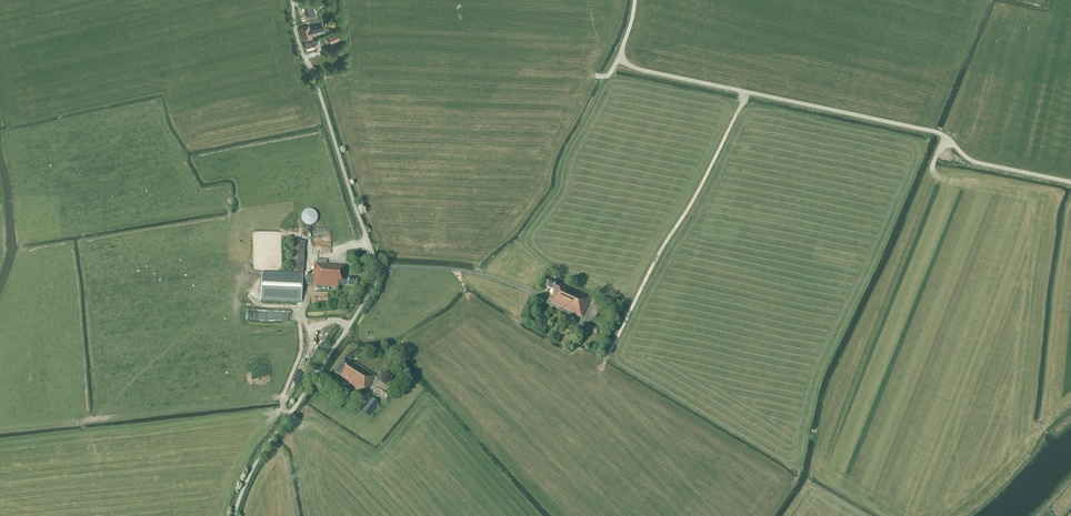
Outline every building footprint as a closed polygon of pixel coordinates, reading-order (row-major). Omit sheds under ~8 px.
[(316,16),(313,6),(307,8),(309,18),(316,16)] [(309,25),(301,27),(305,41),(312,39),(311,35),(313,35),(314,35),(322,33),(324,32),(322,24),(311,27),(311,28),(309,28),(309,25)] [(331,44),(341,40),(338,33),(328,37),(331,44)] [(321,48),(318,40),(306,44),(307,50),(315,48),(316,50),(321,48)] [(304,224),(305,225),(307,225),(308,226),(309,226),(310,226),(311,226),(312,225),(313,225),(314,224),(315,224),(316,223),(316,222),(317,221),(317,220),(317,219),(317,218),(317,217),(317,216),(317,215),(316,214),(316,213),(315,212),(314,211),(313,211),(313,210),(312,210),(311,210),(309,210),(308,210),(307,210),(306,210),(305,211),(304,212),(303,213),(302,215),(301,217),(301,219),(301,220),(302,220),(302,222),(303,223),(304,224)] [(303,273),(305,242),(292,241),(291,272),(303,273)] [(302,276),(302,284),(313,285),(313,286),(338,287),(338,286),(356,287),(357,279),(345,278),(345,271),(344,271),(345,266),(327,264),(327,260),(317,259),(317,264),(315,263),(314,277),(302,276)] [(302,284),(302,276),(303,274),(262,272),(260,300),(301,302),(302,284)] [(562,286),(549,280),(546,287),(556,291),(552,298),(553,299),(551,303),(582,317),(591,298),(563,285),(562,286)] [(596,334),(598,329),(586,323),(583,329),(596,334)] [(354,364),(350,362),(353,358),(347,354),(335,373),(342,377),(341,378),(345,381),(343,384),(360,395),(362,392),(363,392),(365,388),(366,389),(375,376),(355,363),(354,364)] [(368,417),(378,403),(371,398),(361,412),(368,417)]
